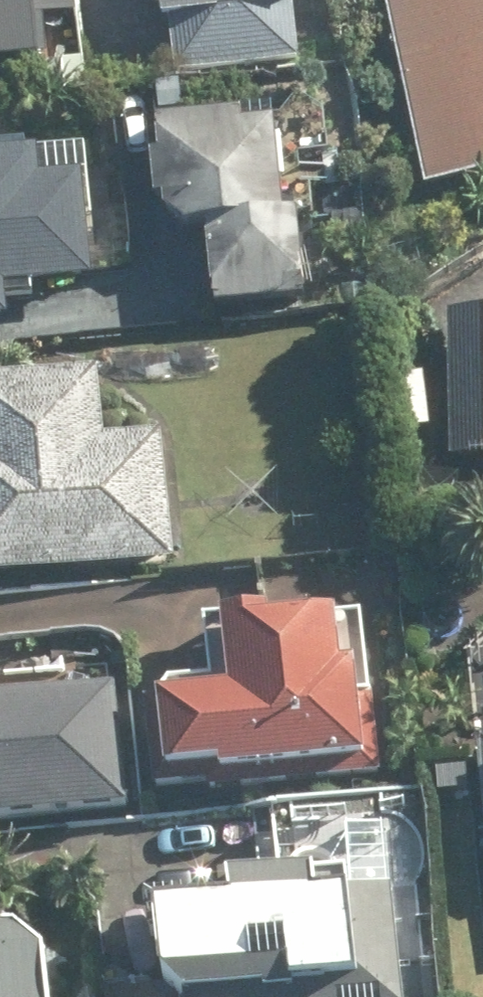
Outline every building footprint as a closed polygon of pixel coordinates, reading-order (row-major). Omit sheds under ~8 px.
[(14,0),(0,0),(0,86),(22,83),(14,0)] [(144,27),(166,27),(169,84),(304,78),(301,0),(143,0),(144,27)] [(419,201),(482,186),(482,0),(371,0),(419,201)] [(291,312),(283,228),(269,230),(259,121),(140,133),(158,325),(291,312)] [(85,296),(75,189),(28,193),(25,164),(0,167),(0,304),(85,296)] [(437,466),(482,466),(482,329),(437,329),(437,466)] [(170,568),(155,443),(100,450),(91,380),(0,391),(0,589),(170,568)] [(324,680),(319,634),(208,647),(216,710),(134,720),(144,799),(359,773),(347,677),(324,680)] [(118,830),(105,696),(0,706),(0,842),(118,830)] [(469,739),(482,874),(482,738),(469,739)] [(293,891),(207,904),(211,928),(142,939),(151,996),(341,996),(355,995),(342,908),(297,915),(293,891)] [(0,915),(0,996),(29,996),(18,912),(0,915)]
